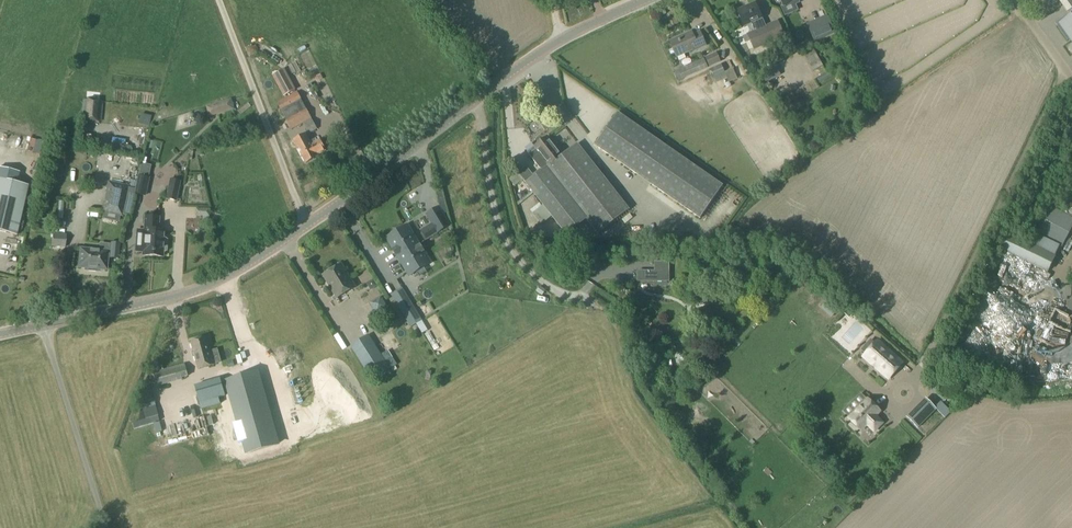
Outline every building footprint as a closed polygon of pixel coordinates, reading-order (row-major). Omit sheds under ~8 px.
[(755,4),(737,12),(744,27),(753,23),(757,30),(748,35),(755,50),(784,36),(777,21),(765,27),(755,4)] [(826,15),(806,25),(807,27),(814,42),(834,33),(827,18),(826,15)] [(1060,24),(1071,42),(1071,16),(1060,24)] [(692,32),(670,42),(677,58),(693,51),(694,52),(706,46),(700,32),(693,35),(692,32)] [(718,53),(706,59),(709,66),(721,61),(718,53)] [(802,60),(806,68),(815,63),(810,55),(802,60)] [(722,66),(712,71),(715,77),(725,72),(722,66)] [(776,66),(762,75),(767,83),(781,75),(776,66)] [(820,83),(833,76),(830,71),(817,78),(820,83)] [(297,92),(296,92),(277,103),(282,114),(283,114),(294,107),(303,103),(297,92)] [(102,102),(83,101),(81,121),(101,123),(102,102)] [(232,109),(230,101),(214,105),(217,114),(232,109)] [(294,107),(283,114),(285,118),(285,117),(296,111),(294,107)] [(305,107),(296,111),(285,117),(291,131),(303,125),(312,120),(305,107)] [(617,113),(594,146),(699,219),(722,187),(617,113)] [(312,120),(303,125),(308,135),(318,129),(312,120)] [(306,135),(293,142),(306,164),(318,157),(317,157),(326,152),(319,140),(311,145),(306,135)] [(533,178),(526,183),(567,236),(587,220),(598,235),(601,233),(631,209),(578,142),(574,145),(561,155),(548,137),(535,147),(532,150),(528,153),(530,155),(542,171),(533,178)] [(135,187),(134,194),(144,196),(148,181),(147,181),(150,167),(140,165),(137,178),(135,187)] [(16,236),(17,231),(28,187),(17,184),(19,173),(0,169),(0,232),(16,236)] [(110,182),(103,212),(124,217),(128,218),(134,194),(135,187),(130,186),(110,182)] [(170,182),(166,200),(175,202),(179,183),(170,182)] [(1070,194),(1063,210),(1071,214),(1071,195),(1070,194)] [(64,216),(65,205),(71,206),(71,198),(52,197),(51,215),(64,216)] [(432,224),(420,231),(426,240),(438,233),(450,226),(438,207),(432,211),(437,220),(432,224)] [(709,215),(703,222),(711,230),(718,222),(709,215)] [(136,231),(135,252),(143,252),(143,257),(152,258),(154,232),(153,231),(153,229),(151,229),(152,219),(145,218),(144,231),(136,231)] [(152,219),(151,229),(153,229),(153,231),(154,232),(152,258),(163,259),(163,254),(166,253),(167,242),(164,240),(164,232),(158,232),(159,219),(152,219)] [(348,223),(338,227),(342,238),(352,234),(348,223)] [(415,246),(404,228),(386,239),(398,258),(401,256),(416,247),(415,246)] [(1007,234),(1000,250),(1047,273),(1054,259),(1058,260),(1058,259),(1007,234)] [(53,236),(52,247),(66,249),(67,237),(53,236)] [(80,249),(78,268),(82,268),(88,269),(88,271),(92,272),(95,272),(96,270),(100,270),(106,271),(107,258),(108,252),(110,252),(109,259),(110,259),(110,257),(118,258),(117,260),(118,260),(119,244),(110,243),(110,245),(108,245),(101,244),(101,251),(84,249),(80,249)] [(418,245),(415,246),(416,247),(401,256),(412,274),(430,264),(418,245)] [(363,271),(370,268),(362,250),(354,254),(363,271)] [(341,266),(323,276),(337,299),(355,289),(341,266)] [(669,271),(643,271),(642,281),(669,281),(669,271)] [(370,291),(377,286),(373,280),(366,284),(370,291)] [(536,292),(542,296),(546,291),(540,287),(536,292)] [(358,303),(360,314),(374,311),(371,300),(358,303)] [(334,333),(337,339),(358,328),(356,323),(334,333)] [(368,337),(352,348),(370,375),(385,366),(386,364),(382,357),(368,337)] [(207,338),(190,343),(198,370),(215,366),(207,338)] [(879,339),(862,358),(888,380),(904,361),(879,339)] [(385,366),(378,370),(382,375),(396,365),(388,353),(382,357),(386,364),(385,366)] [(185,367),(179,368),(181,378),(188,376),(185,367)] [(239,379),(226,383),(229,392),(232,402),(237,423),(235,424),(233,424),(238,440),(239,443),(238,443),(238,444),(243,443),(246,453),(259,450),(271,446),(278,444),(258,374),(251,376),(239,379)] [(932,378),(925,386),(943,403),(951,395),(932,378)] [(197,394),(198,400),(199,404),(226,397),(222,384),(221,379),(194,387),(197,394)] [(847,417),(846,418),(849,422),(850,424),(855,430),(858,430),(860,432),(867,426),(873,432),(874,433),(885,423),(884,422),(877,416),(882,411),(867,397),(865,399),(847,417)] [(154,398),(141,402),(143,411),(157,407),(154,398)] [(924,399),(905,418),(917,430),(936,410),(924,399)]
